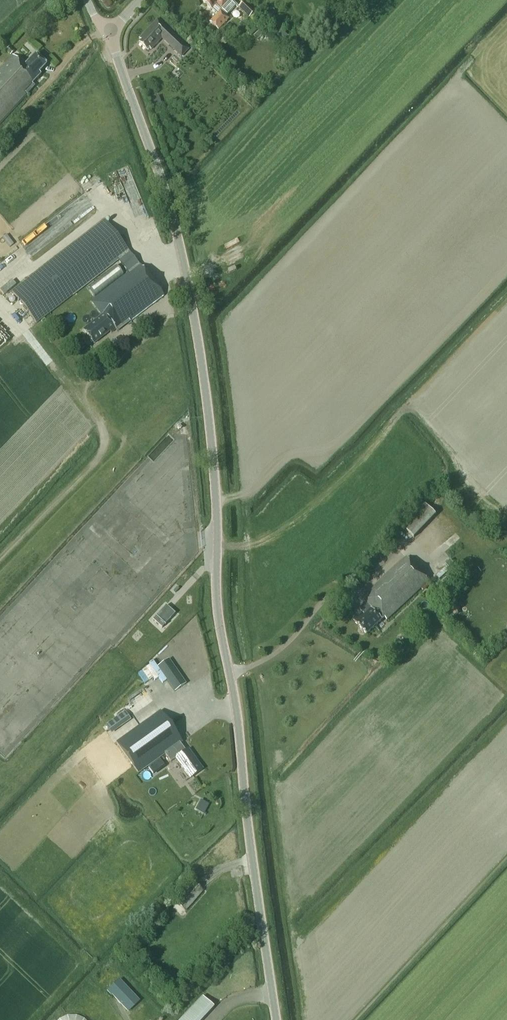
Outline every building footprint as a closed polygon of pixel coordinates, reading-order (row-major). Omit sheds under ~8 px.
[(203,2),(211,10),(212,9),(217,15),(210,22),(218,30),(228,19),(226,16),(235,6),(238,8),(239,7),(232,0),(205,0),(203,2)] [(239,7),(238,8),(248,19),(255,12),(245,2),(239,7)] [(151,50),(161,38),(174,50),(181,42),(157,20),(139,39),(141,41),(139,44),(146,50),(148,48),(151,50)] [(280,29),(278,33),(288,39),(291,35),(280,29)] [(14,51),(9,47),(6,51),(10,55),(14,51)] [(35,54),(25,66),(13,55),(0,70),(0,125),(28,95),(27,95),(35,86),(33,84),(42,75),(39,73),(47,65),(35,54)] [(69,204),(22,242),(33,255),(95,204),(86,193),(83,196),(86,200),(74,210),(69,204)] [(143,203),(138,206),(142,215),(148,213),(143,203)] [(165,296),(158,288),(105,221),(13,292),(38,323),(119,261),(129,274),(91,303),(102,317),(84,332),(95,345),(111,332),(113,334),(117,330),(119,332),(165,296)] [(123,274),(117,265),(88,287),(95,296),(123,274)] [(414,537),(437,515),(425,502),(402,525),(414,537)] [(388,621),(429,581),(406,558),(363,600),(368,606),(362,612),(363,613),(354,622),(368,636),(386,619),(388,621)] [(451,560),(446,564),(452,571),(457,567),(451,560)] [(446,568),(437,576),(440,580),(449,572),(446,568)] [(448,604),(451,616),(459,614),(457,602),(448,604)] [(175,614),(166,606),(152,620),(161,628),(175,614)] [(175,692),(186,685),(168,660),(157,668),(175,692)] [(130,703),(114,712),(117,719),(141,706),(138,701),(146,696),(143,689),(127,698),(130,703)] [(139,774),(166,755),(171,762),(175,759),(176,759),(190,779),(202,770),(188,751),(186,753),(180,745),(182,743),(160,712),(117,743),(139,774)] [(111,727),(118,722),(116,718),(108,723),(111,727)] [(202,801),(197,810),(204,814),(209,804),(202,801)] [(204,890),(195,883),(177,904),(173,909),(181,916),(185,911),(204,890)] [(118,990),(113,995),(128,1011),(138,1001),(120,982),(115,986),(118,990)] [(214,1006),(203,995),(177,1019),(200,1019),(214,1006)]
